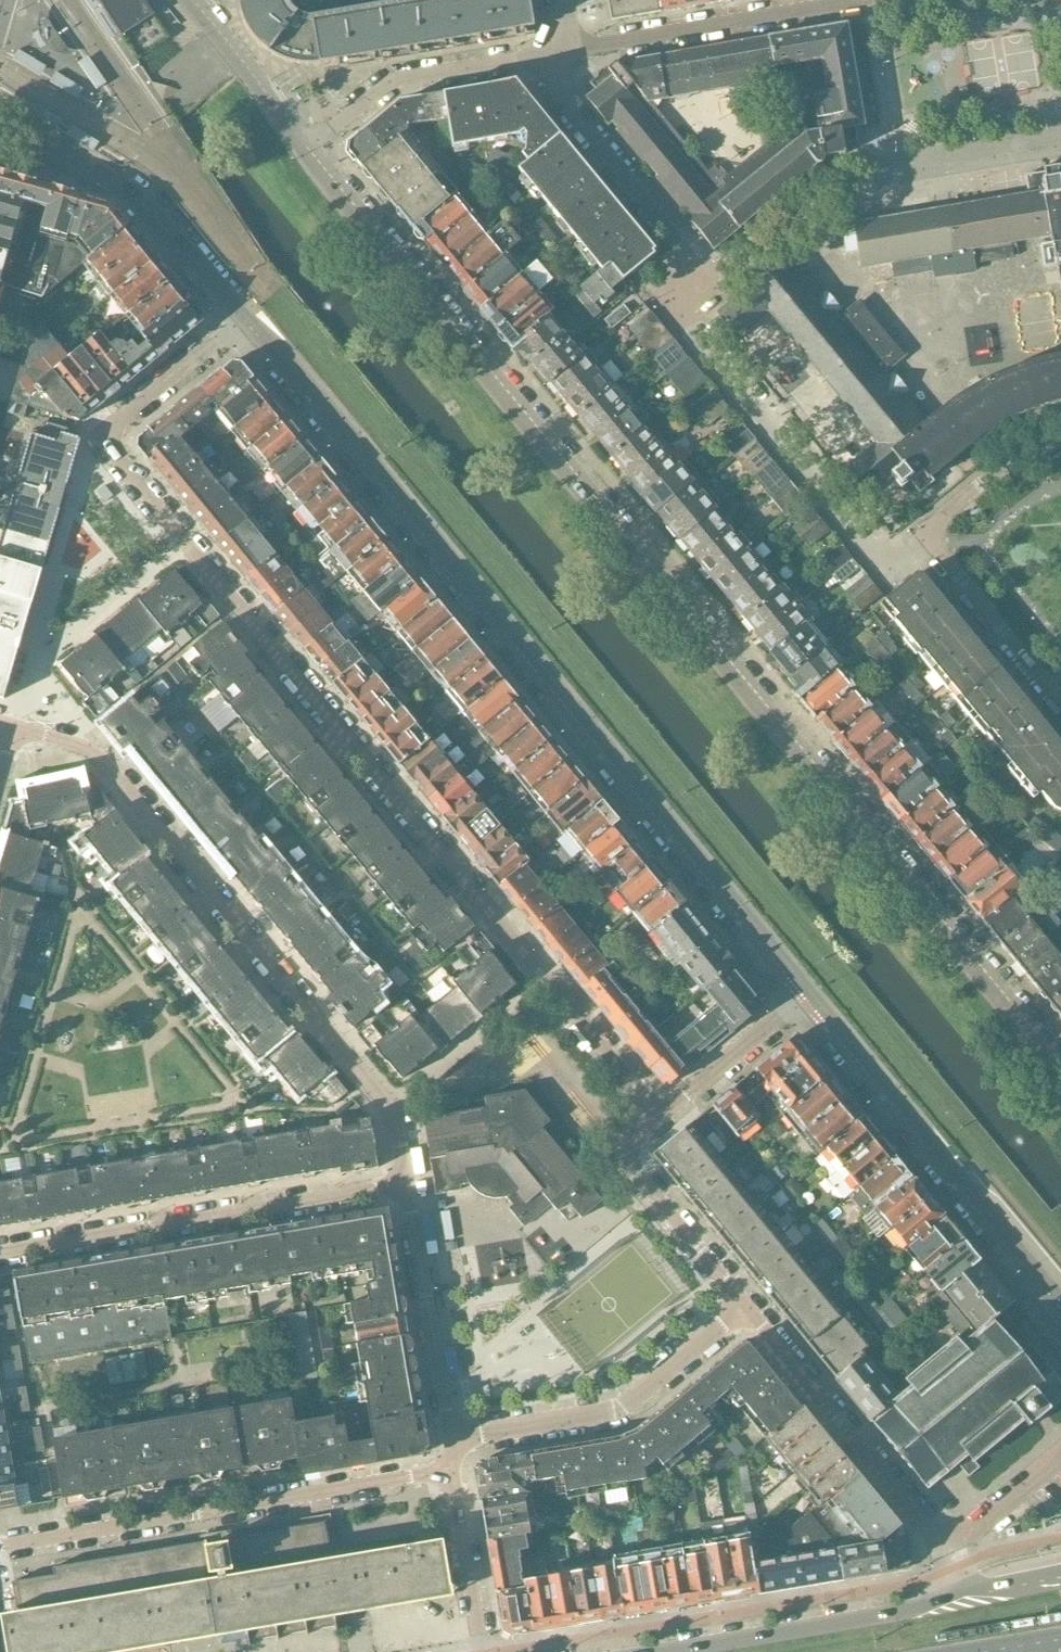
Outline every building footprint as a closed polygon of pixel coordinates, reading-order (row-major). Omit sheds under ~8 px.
[(123,39),(125,37),(122,34),(132,0),(98,0),(123,39)] [(515,31),(524,30),(533,28),(534,28),(530,0),(445,0),(335,19),(334,13),(334,12),(338,1),(338,0),(239,0),(239,1),(239,3),(240,6),(240,8),(243,17),(247,27),(248,29),(249,31),(250,33),(252,36),(253,38),(255,40),(257,42),(258,43),(260,45),(268,51),(269,52),(270,53),(271,54),(272,55),(273,55),(275,56),(276,57),(277,57),(278,58),(285,61),(295,64),(297,64),(298,64),(299,65),(301,65),(302,65),(303,65),(305,65),(306,65),(308,65),(309,65),(310,65),(312,65),(313,65),(314,65),(316,65),(317,65),(319,65),(320,65),(321,64),(338,61),(347,60),(373,55),(382,54),(391,52),(409,49),(418,48),(444,43),(453,42),(479,37),(488,36),(515,31)] [(611,21),(634,17),(631,0),(608,0),(611,21)] [(634,17),(658,13),(656,0),(631,0),(634,17)] [(658,13),(679,9),(677,0),(656,0),(658,13)] [(679,9),(699,6),(698,0),(677,0),(679,9)] [(54,49),(59,52),(65,48),(45,20),(40,24),(40,30),(42,36),(45,41),(49,46),(54,49)] [(598,74),(598,78),(591,83),(596,90),(596,91),(586,98),(608,124),(608,123),(612,120),(690,215),(686,218),(686,219),(694,229),(696,228),(713,249),(714,248),(817,164),(818,164),(819,164),(820,164),(821,164),(822,163),(823,163),(823,162),(824,162),(824,161),(824,160),(824,158),(845,154),(843,143),(843,141),(855,139),(853,127),(855,127),(863,126),(862,121),(847,30),(846,26),(846,25),(805,32),(792,34),(620,64),(619,64),(617,62),(607,70),(603,70),(598,74)] [(527,162),(560,135),(516,81),(509,82),(517,137),(520,136),(524,133),(526,135),(525,152),(522,155),(527,162)] [(517,137),(509,82),(445,94),(448,119),(450,131),(453,148),(517,137)] [(448,119),(445,94),(421,98),(425,123),(438,121),(448,119)] [(400,101),(359,135),(357,133),(347,141),(346,152),(354,162),(356,161),(362,168),(407,131),(408,126),(425,123),(421,98),(400,101)] [(451,146),(449,132),(448,123),(435,125),(439,148),(451,146)] [(379,189),(425,152),(407,131),(362,168),(363,173),(368,179),(372,180),(379,189)] [(616,202),(574,152),(560,135),(527,162),(518,169),(574,237),(616,202)] [(487,162),(511,171),(516,159),(491,149),(487,162)] [(396,209),(441,173),(425,152),(379,189),(380,190),(380,194),(385,200),(389,201),(396,209)] [(458,167),(495,181),(498,173),(461,159),(458,167)] [(1060,168),(1060,164),(1058,165),(1057,165),(1046,167),(1045,167),(1043,167),(1044,172),(1025,175),(1029,196),(955,208),(954,205),(949,206),(937,208),(933,209),(933,212),(856,225),(855,225),(854,223),(841,226),(842,229),(842,234),(845,250),(845,253),(857,251),(858,253),(860,267),(891,262),(894,277),(933,271),(934,276),(934,278),(975,271),(975,269),(974,264),(1013,257),(1010,242),(1050,235),(1052,244),(1052,245),(1053,245),(1057,266),(1060,291),(1060,168)] [(39,301),(84,264),(129,224),(113,205),(0,172),(0,290),(39,301)] [(449,199),(456,193),(457,192),(441,173),(396,209),(397,214),(401,220),(406,221),(412,229),(449,199)] [(497,182),(514,202),(521,196),(504,176),(497,182)] [(456,193),(449,199),(412,229),(413,230),(414,235),(418,240),(423,241),(424,243),(425,241),(430,247),(473,214),(456,193)] [(654,248),(616,202),(574,237),(601,270),(610,263),(624,280),(653,257),(654,248)] [(447,267),(489,233),(497,226),(482,208),(474,215),(473,214),(430,247),(432,249),(432,253),(437,258),(441,260),(447,267)] [(533,225),(550,245),(557,240),(540,219),(533,225)] [(505,253),(518,242),(502,223),(497,226),(489,233),(447,267),(448,269),(449,273),(453,278),(457,280),(464,287),(505,253)] [(143,241),(129,224),(84,264),(97,280),(143,241)] [(531,224),(520,232),(524,238),(535,229),(531,224)] [(157,259),(143,241),(97,280),(111,297),(157,259)] [(505,253),(464,287),(465,289),(465,293),(470,299),(474,300),(480,307),(522,273),(505,253)] [(561,259),(578,279),(584,273),(568,253),(561,259)] [(720,312),(722,315),(728,322),(729,323),(721,330),(722,332),(730,342),(732,344),(733,343),(741,336),(743,334),(742,333),(743,332),(770,310),(776,318),(781,324),(795,341),(800,347),(822,374),(826,379),(849,406),(854,412),(869,431),(874,437),(879,443),(873,448),(847,469),(840,475),(861,500),(862,499),(887,478),(891,475),(901,487),(909,480),(911,482),(920,493),(934,481),(931,478),(971,445),(988,433),(990,431),(993,429),(995,428),(998,426),(1001,425),(1019,416),(1033,410),(1048,406),(1060,403),(1060,356),(1045,359),(1028,363),(1021,365),(1015,367),(1009,370),(1002,372),(996,375),(982,382),(982,379),(980,380),(970,386),(969,387),(970,389),(964,392),(959,396),(953,400),(947,404),(942,409),(926,421),(924,423),(901,396),(908,390),(906,388),(897,376),(894,374),(888,379),(882,372),(884,371),(903,355),(860,303),(841,318),(839,320),(834,313),(840,308),(838,305),(829,294),(827,292),(820,297),(800,272),(802,270),(792,258),(787,262),(776,271),(763,282),(761,283),(759,281),(748,290),(723,310),(720,312)] [(157,259),(111,297),(127,317),(174,279),(157,259)] [(497,328),(539,293),(553,282),(537,261),(522,273),(480,307),(481,309),(482,313),(486,319),(491,320),(497,328)] [(600,299),(611,291),(624,280),(610,263),(601,270),(580,287),(590,299),(583,305),(594,319),(603,312),(600,309),(605,305),(600,299)] [(200,321),(184,301),(178,294),(183,290),(174,279),(127,317),(136,327),(133,330),(145,345),(137,351),(131,342),(125,347),(123,344),(116,343),(109,348),(133,377),(200,321)] [(590,299),(580,287),(574,293),(583,305),(590,299)] [(611,291),(600,299),(605,305),(616,296),(611,291)] [(539,293),(497,328),(495,329),(509,346),(547,315),(553,310),(539,293)] [(601,323),(608,333),(629,316),(621,306),(601,323)] [(629,329),(642,345),(663,328),(650,312),(629,329)] [(547,315),(509,346),(515,353),(518,351),(525,360),(528,358),(530,361),(563,334),(547,315)] [(663,328),(642,345),(657,362),(677,345),(663,328)] [(101,403),(67,360),(61,354),(67,349),(64,344),(68,340),(64,335),(53,344),(41,329),(28,340),(20,369),(10,401),(17,403),(28,406),(56,414),(79,421),(101,403)] [(569,329),(563,334),(530,361),(546,380),(548,379),(549,381),(551,380),(586,351),(569,329)] [(133,377),(109,348),(98,334),(82,347),(118,390),(133,377)] [(677,345),(657,362),(670,379),(691,362),(677,345)] [(118,390),(82,347),(67,360),(101,403),(118,390)] [(586,351),(551,380),(566,398),(603,367),(588,349),(586,351)] [(242,362),(233,361),(201,388),(213,403),(213,404),(216,408),(254,377),(242,362)] [(684,396),(705,378),(691,362),(670,379),(684,396)] [(603,367),(566,398),(570,403),(568,404),(580,418),(618,386),(603,367)] [(254,377),(216,408),(217,409),(214,411),(231,431),(271,398),(254,377)] [(618,386),(580,418),(587,427),(589,426),(597,436),(634,406),(618,386)] [(201,388),(174,410),(191,430),(193,427),(198,432),(207,425),(204,419),(210,414),(206,409),(213,404),(213,403),(201,388)] [(701,416),(722,399),(714,389),(693,406),(701,416)] [(271,398),(231,431),(248,452),(288,419),(271,398)] [(722,399),(701,416),(708,425),(729,407),(722,399)] [(13,414),(24,418),(28,406),(17,403),(13,414)] [(634,406),(597,436),(603,443),(601,445),(612,458),(651,426),(634,406)] [(137,448),(146,458),(169,439),(174,444),(180,439),(191,430),(174,410),(138,439),(137,448)] [(288,419),(248,452),(265,472),(305,439),(288,419)] [(81,439),(73,437),(75,431),(47,423),(44,433),(43,437),(31,434),(0,539),(0,698),(4,699),(20,643),(81,439)] [(651,426),(612,458),(620,467),(622,466),(630,476),(668,446),(651,426)] [(727,447),(739,462),(760,445),(748,430),(727,447)] [(169,439),(146,458),(156,470),(186,446),(180,439),(174,444),(169,439)] [(305,439),(265,472),(280,491),(321,458),(305,439)] [(760,445),(739,462),(752,478),(773,460),(760,445)] [(186,446),(156,470),(171,488),(200,464),(186,446)] [(668,446),(630,476),(645,495),(643,496),(645,498),(678,471),(684,466),(668,446)] [(321,458),(280,491),(297,511),(337,478),(321,458)] [(780,473),(782,471),(773,461),(753,478),(761,488),(780,473)] [(678,471),(645,498),(644,499),(652,510),(654,508),(662,519),(705,484),(688,463),(684,466),(678,471)] [(200,464),(171,488),(186,506),(215,482),(200,464)] [(768,497),(788,482),(788,481),(781,473),(783,472),(782,471),(780,473),(761,488),(768,497)] [(337,478),(297,511),(314,532),(354,498),(337,478)] [(788,482),(768,497),(776,507),(797,489),(796,489),(795,490),(788,482),(790,481),(789,480),(788,481),(788,482)] [(215,482),(186,506),(201,525),(230,501),(215,482)] [(705,484),(662,519),(668,526),(667,527),(675,537),(677,536),(678,538),(680,537),(681,538),(719,507),(722,505),(705,484)] [(238,508),(250,498),(244,490),(232,501),(238,508)] [(800,493),(783,507),(789,514),(806,500),(800,493)] [(354,498),(314,532),(330,552),(371,519),(354,498)] [(230,501),(201,525),(217,544),(246,520),(230,501)] [(719,507),(681,538),(698,559),(737,528),(719,507)] [(794,528),(802,538),(821,522),(822,521),(822,520),(820,521),(814,513),(815,512),(815,511),(813,512),(794,528)] [(277,527),(287,519),(281,512),(271,520),(277,527)] [(371,519),(330,552),(347,572),(387,539),(371,519)] [(246,520),(217,544),(232,563),(261,538),(246,520)] [(821,522),(802,538),(809,547),(828,531),(830,530),(829,529),(828,530),(821,522)] [(737,528),(698,559),(703,565),(702,567),(713,580),(753,548),(737,528)] [(291,542),(286,536),(273,547),(278,553),(291,542)] [(261,538),(232,563),(246,579),(275,555),(261,538)] [(387,539),(347,572),(363,592),(404,559),(387,539)] [(753,548),(713,580),(721,590),(722,588),(731,599),(770,568),(753,548)] [(824,566),(832,575),(851,559),(851,560),(853,558),(852,558),(851,559),(844,551),(846,550),(845,549),(824,566)] [(275,555),(246,579),(260,597),(290,573),(275,555)] [(404,559),(363,592),(380,612),(420,579),(404,559)] [(851,559),(832,575),(839,584),(859,568),(860,567),(859,566),(858,568),(851,560),(851,559)] [(310,586),(319,578),(311,568),(302,576),(310,586)] [(770,568),(731,599),(736,606),(735,607),(745,619),(783,588),(785,587),(770,568)] [(220,616),(206,599),(202,603),(189,588),(175,571),(161,583),(159,580),(150,587),(153,590),(140,600),(140,601),(167,636),(194,613),(206,627),(220,616)] [(290,573),(260,597),(275,614),(304,590),(290,573)] [(917,573),(915,575),(879,604),(894,621),(920,652),(917,654),(919,656),(961,621),(924,576),(921,573),(919,575),(917,573)] [(846,592),(854,602),(873,586),(875,585),(874,584),(872,585),(866,577),(868,576),(867,575),(865,576),(846,592)] [(420,579),(380,612),(397,633),(403,628),(437,599),(420,579)] [(873,586),(854,602),(861,610),(880,595),(882,594),(881,593),(880,594),(873,586)] [(762,637),(805,602),(799,595),(793,600),(783,588),(745,619),(754,629),(755,628),(762,637)] [(304,590),(275,614),(289,631),(318,607),(304,590)] [(346,594),(337,601),(342,607),(343,609),(352,602),(352,601),(346,594)] [(130,606),(115,618),(141,649),(157,636),(165,647),(171,642),(167,636),(140,601),(140,600),(137,597),(129,604),(130,606)] [(437,599),(403,628),(397,633),(414,653),(419,648),(454,619),(437,599)] [(774,655),(806,629),(812,624),(805,615),(811,610),(805,602),(762,637),(773,651),(772,652),(774,655)] [(318,607),(289,631),(303,649),(332,625),(318,607)] [(342,607),(331,617),(336,623),(342,618),(347,614),(343,609),(342,607)] [(96,636),(95,637),(123,672),(128,677),(134,672),(126,662),(141,649),(115,618),(103,628),(102,626),(93,633),(96,636)] [(318,667),(348,644),(348,643),(361,633),(354,625),(351,628),(342,618),(336,623),(333,626),(332,625),(303,649),(318,667)] [(454,619),(419,648),(414,653),(430,673),(470,640),(454,619)] [(932,672),(974,637),(961,621),(919,656),(932,672)] [(233,633),(224,623),(193,648),(201,657),(191,665),(194,669),(192,670),(196,675),(198,674),(201,678),(211,670),(217,677),(244,655),(248,652),(240,642),(241,641),(234,632),(233,633)] [(812,624),(806,629),(774,655),(773,656),(790,676),(829,644),(812,624)] [(851,639),(851,645),(855,649),(874,634),(870,629),(864,628),(851,639)] [(875,636),(883,646),(890,640),(883,630),(875,636)] [(97,693),(123,672),(95,637),(83,647),(81,644),(73,651),(75,654),(61,665),(75,682),(74,683),(86,698),(82,701),(96,718),(109,707),(97,693)] [(945,688),(987,653),(974,637),(932,672),(945,688)] [(864,647),(879,666),(890,658),(874,639),(864,647)] [(470,640),(430,673),(447,693),(487,660),(470,640)] [(890,657),(897,652),(889,641),(882,647),(890,657)] [(348,644),(318,667),(333,685),(362,661),(348,644)] [(829,644),(790,676),(790,677),(788,680),(796,689),(793,691),(801,701),(846,664),(829,644)] [(401,661),(394,652),(385,658),(392,668),(401,661)] [(959,705),(1001,670),(987,653),(945,688),(959,705)] [(255,668),(244,655),(217,677),(210,683),(220,695),(222,693),(230,702),(227,705),(238,718),(273,690),(262,677),(264,675),(257,666),(255,668)] [(389,666),(383,659),(377,665),(382,671),(389,666)] [(399,677),(410,667),(404,660),(393,669),(399,677)] [(487,660),(447,693),(462,712),(502,678),(487,660)] [(362,661),(333,685),(346,701),(375,677),(362,661)] [(847,663),(846,664),(801,701),(817,721),(863,683),(847,663)] [(972,720),(1014,686),(1001,670),(959,705),(972,720)] [(407,688),(397,676),(390,681),(401,693),(407,688)] [(375,677),(346,701),(359,716),(388,692),(375,677)] [(502,678),(462,712),(479,732),(519,699),(502,678)] [(898,686),(915,706),(924,698),(918,691),(912,685),(907,678),(898,686)] [(919,679),(912,685),(918,691),(924,686),(921,681),(919,679)] [(416,695),(423,689),(417,682),(410,688),(416,695)] [(863,683),(817,721),(834,741),(880,704),(863,683)] [(987,735),(1028,702),(1014,686),(972,720),(984,735),(986,734),(987,735)] [(284,704),(273,690),(238,718),(248,730),(251,729),(259,739),(257,741),(267,753),(301,725),(291,712),(293,710),(286,701),(284,704)] [(388,692),(359,716),(373,733),(402,709),(388,692)] [(420,704),(415,697),(409,703),(414,709),(420,704)] [(133,698),(102,723),(110,734),(110,735),(117,743),(117,742),(126,753),(130,749),(129,748),(155,726),(150,720),(160,711),(158,708),(159,706),(154,701),(152,702),(149,698),(139,706),(133,698)] [(495,752),(535,718),(519,699),(479,732),(459,748),(475,768),(486,759),(475,746),(484,739),(495,752)] [(999,750),(1040,717),(1028,702),(987,735),(986,734),(984,735),(970,747),(982,762),(999,749),(999,750)] [(880,704),(834,741),(850,761),(896,723),(880,704)] [(402,709),(373,733),(386,749),(415,726),(402,709)] [(948,728),(955,722),(946,712),(939,718),(948,728)] [(433,719),(428,714),(422,719),(426,725),(433,719)] [(1060,752),(1060,743),(1040,717),(999,750),(1025,781),(1060,752)] [(535,718),(495,752),(512,772),(552,739),(535,718)] [(155,726),(129,748),(130,749),(141,762),(138,764),(145,773),(148,771),(159,784),(192,756),(181,742),(178,745),(170,735),(173,732),(162,720),(155,726)] [(922,722),(914,729),(920,735),(928,728),(922,722)] [(896,723),(850,761),(866,780),(912,743),(896,723)] [(458,744),(469,735),(460,724),(449,733),(458,744)] [(313,739),(301,725),(267,753),(278,766),(280,764),(289,774),(286,777),(297,789),(330,760),(320,747),(322,745),(315,737),(313,739)] [(415,726),(386,749),(398,763),(427,740),(415,726)] [(552,739),(512,772),(528,792),(568,759),(552,739)] [(427,740),(398,763),(413,782),(442,758),(427,740)] [(912,743),(866,780),(882,800),(928,763),(912,743)] [(1025,781),(1037,795),(1040,793),(1054,809),(1060,812),(1060,752),(1025,781)] [(192,756),(159,784),(170,797),(167,799),(174,808),(177,806),(187,818),(220,791),(210,779),(208,781),(199,771),(203,769),(192,756)] [(442,758),(413,782),(426,798),(455,774),(442,758)] [(568,759),(528,792),(544,811),(584,778),(568,759)] [(342,774),(330,760),(297,789),(307,801),(309,799),(317,810),(315,811),(326,824),(360,796),(349,782),(351,780),(344,772),(342,774)] [(928,763),(882,800),(899,820),(945,783),(928,763)] [(65,778),(56,781),(64,821),(74,819),(74,821),(77,820),(76,816),(88,814),(89,818),(91,817),(97,824),(115,809),(95,784),(85,786),(83,775),(80,775),(80,773),(65,776),(65,778)] [(455,774),(426,798),(440,815),(469,791),(455,774)] [(498,795),(512,783),(506,776),(493,788),(498,795)] [(584,778),(544,811),(561,832),(565,829),(566,830),(570,826),(602,800),(584,778)] [(1002,786),(1010,796),(1017,790),(1008,780),(1002,786)] [(64,821),(56,781),(47,782),(56,823),(64,821)] [(500,799),(485,781),(478,786),(493,804),(500,799)] [(37,782),(23,785),(23,787),(21,788),(24,800),(14,802),(5,833),(28,839),(31,830),(32,830),(31,825),(43,823),(44,827),(47,827),(46,825),(56,823),(47,782),(38,784),(37,782)] [(945,783),(899,820),(916,841),(962,804),(945,783)] [(1025,800),(1017,790),(1010,796),(1018,806),(1025,800)] [(220,791),(187,818),(199,833),(196,835),(203,843),(206,841),(217,854),(249,827),(239,814),(236,816),(228,806),(231,804),(220,791)] [(469,791),(440,815),(454,832),(483,808),(469,791)] [(371,809),(360,796),(326,824),(336,836),(338,834),(346,844),(344,846),(354,859),(389,832),(378,818),(380,816),(373,807),(371,809)] [(514,816),(529,803),(524,797),(509,810),(514,816)] [(602,800),(570,826),(566,830),(582,850),(619,820),(612,812),(612,808),(608,804),(604,802),(602,800)] [(962,804),(916,841),(933,861),(979,824),(962,804)] [(483,808),(454,832),(469,850),(498,826),(483,808)] [(115,809),(97,824),(84,835),(83,833),(79,836),(80,838),(74,844),(79,850),(87,844),(86,843),(88,841),(101,857),(131,832),(121,819),(122,818),(115,809)] [(519,822),(515,816),(508,821),(513,827),(519,822)] [(1033,817),(1028,824),(1039,832),(1036,835),(1039,838),(1032,845),(1055,862),(1060,857),(1060,837),(1033,817)] [(619,820),(582,850),(599,871),(636,841),(619,820)] [(979,824),(933,861),(949,880),(994,844),(979,824)] [(498,826),(469,850),(483,867),(511,842),(498,826)] [(249,827),(217,854),(228,868),(225,870),(232,878),(235,876),(244,888),(277,861),(268,849),(265,851),(258,842),(260,840),(249,827)] [(143,846),(131,832),(101,857),(115,873),(112,875),(111,874),(104,881),(109,887),(111,886),(149,855),(151,853),(144,845),(143,846)] [(400,844),(389,832),(354,859),(364,871),(367,869),(376,880),(373,882),(383,894),(418,866),(407,853),(409,851),(402,842),(400,844)] [(28,839),(5,833),(2,843),(5,844),(0,859),(0,860),(37,870),(43,851),(46,852),(45,853),(55,856),(57,848),(49,845),(50,843),(44,842),(44,844),(28,839)] [(528,833),(519,842),(525,848),(534,840),(528,833)] [(636,841),(599,871),(615,891),(652,860),(636,841)] [(511,842),(483,867),(498,885),(522,864),(527,861),(511,842)] [(994,844),(949,880),(966,901),(1006,869),(1011,864),(994,844)] [(298,849),(293,854),(299,863),(305,858),(298,849)] [(151,856),(149,855),(111,886),(112,887),(114,885),(123,897),(126,895),(133,904),(131,906),(142,920),(175,892),(164,879),(166,877),(159,868),(157,870),(147,859),(151,856)] [(38,903),(38,902),(40,903),(41,902),(43,902),(45,894),(35,891),(34,892),(31,891),(37,870),(0,860),(0,892),(38,903)] [(652,860),(615,891),(632,911),(669,881),(652,860)] [(277,861),(244,888),(257,903),(254,905),(261,913),(264,911),(274,924),(306,896),(297,885),(294,887),(286,876),(288,874),(277,861)] [(522,864),(498,885),(515,906),(539,885),(522,864)] [(429,880),(418,866),(383,894),(395,908),(397,906),(405,917),(403,918),(413,931),(420,925),(419,923),(446,901),(436,888),(438,886),(431,877),(429,880)] [(1006,869),(966,901),(983,922),(1022,890),(1006,869)] [(574,877),(562,887),(569,895),(580,885),(574,877)] [(651,930),(686,902),(679,893),(678,889),(675,884),(671,883),(669,881),(632,911),(628,914),(638,926),(641,923),(648,931),(650,929),(651,930)] [(337,892),(328,882),(320,888),(329,899),(337,892)] [(539,885),(515,906),(531,926),(556,905),(539,885)] [(999,942),(1036,912),(1029,903),(1037,896),(1028,885),(1022,890),(983,922),(999,942)] [(371,891),(361,899),(367,907),(377,899),(371,891)] [(26,944),(31,928),(28,927),(31,915),(34,916),(38,903),(0,892),(0,936),(26,944)] [(186,905),(175,892),(142,920),(152,932),(155,930),(162,939),(160,941),(170,954),(204,927),(193,914),(195,912),(188,903),(186,905)] [(306,896),(274,924),(286,938),(283,940),(290,949),(293,947),(302,958),(335,931),(325,919),(322,921),(315,911),(317,909),(306,896)] [(450,897),(446,901),(419,923),(420,925),(427,933),(417,941),(419,944),(418,945),(421,949),(423,951),(425,950),(427,953),(437,945),(443,953),(475,927),(466,916),(467,916),(460,907),(459,908),(450,897)] [(714,935),(686,902),(651,930),(660,941),(656,945),(664,955),(663,956),(673,968),(680,962),(714,935)] [(556,905),(531,926),(547,945),(572,925),(556,905)] [(1060,925),(1060,908),(1060,907),(1052,913),(1045,905),(1036,912),(999,942),(1016,962),(1052,932),(1060,925)] [(572,925),(547,945),(564,966),(589,945),(572,925)] [(1060,959),(1060,926),(1060,925),(1052,932),(1016,962),(1033,982),(1060,959)] [(215,941),(204,927),(170,954),(181,967),(183,965),(191,975),(188,977),(199,990),(233,962),(222,949),(224,947),(217,938),(215,941)] [(335,931),(302,958),(315,973),(312,975),(319,984),(322,982),(332,995),(359,973),(359,974),(366,968),(355,955),(352,957),(344,947),(347,945),(335,931)] [(515,985),(502,968),(490,952),(494,949),(480,932),(467,943),(472,948),(480,958),(474,962),(453,979),(481,1014),(493,1003),(495,1006),(504,999),(502,996),(515,985)] [(736,962),(714,935),(680,962),(702,989),(705,987),(705,988),(734,964),(736,962)] [(18,960),(21,960),(24,950),(28,951),(29,946),(26,945),(26,944),(0,936),(0,984),(13,988),(18,972),(15,971),(18,960)] [(416,943),(401,955),(406,961),(421,949),(418,945),(416,943)] [(589,945),(564,966),(581,986),(606,966),(589,945)] [(1060,992),(1060,959),(1033,982),(1049,1002),(1060,992)] [(606,966),(581,986),(594,1002),(617,983),(609,974),(619,967),(614,960),(606,966)] [(244,976),(233,962),(199,990),(210,1003),(212,1001),(220,1010),(217,1012),(228,1025),(261,998),(250,984),(253,982),(246,974),(244,976)] [(731,1034),(764,1006),(762,1003),(765,1000),(734,964),(705,988),(654,1030),(632,1048),(660,1082),(661,1081),(662,1083),(666,1080),(670,1084),(708,1053),(708,1048),(704,1047),(727,1028),(731,1034)] [(359,973),(332,995),(328,998),(336,1009),(343,1018),(343,1017),(352,1028),(383,1002),(377,994),(386,987),(382,983),(384,981),(379,976),(378,977),(375,974),(366,982),(359,974),(359,973)] [(481,1014),(453,979),(451,980),(448,975),(441,981),(449,991),(435,1002),(460,1033),(473,1023),(475,1024),(483,1017),(480,1014),(481,1014)] [(617,983),(594,1002),(609,1020),(631,1001),(641,994),(634,985),(625,993),(617,983)] [(0,1031),(5,1016),(2,1015),(5,1003),(8,1004),(13,988),(0,984),(0,1031)] [(1049,1002),(1060,1017),(1060,992),(1049,1002)] [(273,1011),(261,998),(228,1025),(239,1038),(241,1036),(249,1045),(246,1047),(256,1059),(293,1029),(292,1028),(289,1031),(279,1019),(282,1017),(275,1009),(273,1011)] [(654,1030),(631,1001),(609,1020),(632,1048),(654,1030)] [(404,1011),(408,1016),(436,1050),(437,1050),(439,1053),(448,1046),(446,1045),(460,1033),(435,1002),(418,1016),(410,1006),(404,1011)] [(436,1050),(408,1016),(387,1034),(382,1038),(370,1023),(357,1034),(370,1051),(374,1048),(387,1063),(388,1062),(402,1079),(415,1067),(417,1070),(426,1063),(424,1060),(436,1050)] [(295,1028),(293,1029),(256,1059),(254,1060),(255,1061),(253,1062),(259,1069),(266,1063),(266,1062),(268,1060),(282,1076),(311,1051),(300,1038),(302,1036),(295,1028)] [(773,1091),(814,1057),(796,1036),(756,1069),(766,1082),(746,1098),(753,1107),(768,1096),(773,1091)] [(13,1038),(9,1052),(21,1055),(26,1042),(13,1038)] [(322,1065),(311,1051),(282,1076),(299,1098),(305,1093),(310,1099),(317,1093),(329,1107),(348,1092),(335,1077),(333,1078),(329,1073),(331,1071),(324,1063),(322,1065)] [(814,1057),(773,1091),(768,1096),(784,1114),(830,1077),(828,1075),(829,1071),(824,1065),(820,1065),(814,1057)] [(830,1077),(784,1114),(800,1134),(844,1098),(837,1090),(838,1086),(830,1077)] [(758,1113),(753,1107),(746,1098),(744,1100),(733,1088),(712,1105),(740,1138),(743,1135),(750,1142),(764,1131),(758,1124),(758,1123),(758,1113)] [(486,1107),(424,1118),(423,1118),(436,1194),(460,1190),(459,1185),(469,1183),(472,1187),(474,1189),(476,1191),(478,1193),(485,1196),(489,1198),(494,1198),(497,1199),(499,1198),(501,1198),(506,1197),(513,1205),(509,1208),(524,1226),(551,1204),(557,1211),(567,1202),(581,1218),(602,1200),(542,1128),(550,1121),(524,1090),(484,1097),(486,1107)] [(851,1106),(844,1098),(800,1134),(817,1155),(822,1151),(828,1146),(864,1117),(855,1106),(851,1106)] [(723,1124),(716,1116),(709,1122),(715,1131),(723,1124)] [(864,1117),(828,1146),(822,1151),(856,1191),(896,1157),(894,1155),(895,1151),(890,1146),(887,1145),(872,1128),(872,1124),(868,1119),(865,1118),(864,1117)] [(330,1122),(331,1126),(335,1148),(326,1149),(330,1170),(340,1169),(341,1174),(354,1172),(354,1173),(365,1171),(365,1170),(378,1168),(375,1146),(376,1146),(373,1129),(372,1129),(370,1118),(357,1121),(359,1130),(342,1133),(341,1130),(342,1130),(341,1120),(330,1122)] [(692,1122),(652,1155),(665,1171),(705,1138),(692,1122)] [(296,1132),(267,1137),(270,1158),(281,1157),(284,1178),(303,1175),(304,1178),(314,1176),(314,1173),(330,1170),(326,1149),(335,1148),(331,1126),(307,1130),(308,1133),(296,1135),(296,1132)] [(761,1135),(750,1143),(754,1149),(765,1140),(761,1135)] [(241,1141),(212,1146),(216,1167),(225,1166),(229,1187),(249,1184),(249,1187),(260,1186),(259,1182),(284,1178),(281,1157),(270,1158),(267,1137),(253,1139),(253,1143),(242,1145),(241,1141)] [(705,1138),(665,1171),(678,1186),(718,1153),(705,1138)] [(186,1151),(159,1155),(162,1177),(172,1175),(176,1197),(194,1193),(195,1197),(205,1195),(205,1192),(229,1187),(225,1166),(216,1167),(212,1146),(198,1149),(199,1152),(187,1154),(186,1151)] [(718,1153),(678,1186),(691,1202),(731,1169),(718,1153)] [(132,1160),(104,1165),(107,1186),(116,1185),(120,1206),(139,1203),(140,1206),(151,1204),(150,1201),(176,1197),(172,1175),(162,1177),(159,1155),(144,1158),(144,1161),(132,1163),(132,1160)] [(896,1157),(856,1191),(848,1198),(859,1212),(865,1207),(871,1214),(877,1208),(914,1178),(905,1168),(905,1164),(901,1159),(898,1159),(896,1157)] [(77,1169),(50,1174),(54,1195),(63,1193),(67,1215),(85,1212),(85,1215),(96,1213),(96,1210),(120,1206),(116,1185),(107,1186),(104,1165),(89,1167),(90,1170),(78,1172),(77,1169)] [(731,1169),(691,1202),(704,1218),(744,1185),(731,1169)] [(0,1182),(0,1204),(8,1203),(12,1224),(30,1221),(31,1224),(42,1223),(41,1219),(67,1215),(63,1193),(54,1195),(50,1174),(34,1176),(35,1180),(24,1182),(23,1178),(0,1182)] [(914,1178),(877,1208),(892,1227),(929,1197),(914,1178)] [(744,1185),(704,1218),(717,1233),(757,1200),(744,1185)] [(929,1197),(892,1227),(910,1249),(947,1219),(929,1197)] [(757,1200),(717,1233),(730,1249),(770,1216),(757,1200)] [(8,1203),(0,1204),(0,1226),(12,1224),(8,1203)] [(387,1210),(326,1220),(335,1269),(372,1263),(396,1259),(387,1210)] [(798,1210),(790,1216),(795,1221),(796,1222),(803,1216),(798,1210)] [(445,1240),(454,1239),(449,1211),(440,1213),(445,1240)] [(770,1216),(730,1249),(743,1265),(783,1232),(770,1216)] [(813,1226),(829,1245),(838,1238),(821,1218),(813,1226)] [(947,1219),(910,1249),(926,1268),(963,1238),(947,1219)] [(335,1269),(326,1220),(195,1242),(204,1294),(270,1283),(269,1280),(335,1269)] [(783,1232),(743,1265),(755,1280),(796,1247),(783,1232)] [(829,1246),(846,1266),(858,1256),(841,1236),(829,1246)] [(963,1238),(926,1268),(923,1271),(941,1293),(980,1261),(981,1260),(978,1257),(978,1253),(975,1249),(971,1248),(963,1238)] [(195,1242),(13,1273),(20,1311),(20,1312),(29,1364),(171,1339),(164,1301),(204,1294),(195,1242)] [(453,1242),(445,1243),(447,1251),(455,1250),(453,1242)] [(796,1247),(755,1280),(768,1296),(809,1263),(796,1247)] [(396,1259),(372,1263),(375,1281),(370,1281),(367,1286),(369,1300),(350,1303),(354,1323),(405,1315),(396,1259)] [(847,1267),(857,1278),(863,1273),(853,1261),(847,1267)] [(980,1261),(941,1293),(958,1314),(997,1282),(980,1261)] [(809,1263),(768,1296),(781,1312),(821,1279),(809,1263)] [(821,1279),(781,1312),(794,1327),(834,1294),(821,1279)] [(1003,1311),(1013,1302),(997,1282),(958,1314),(975,1334),(1003,1311)] [(850,1295),(856,1302),(885,1337),(895,1329),(861,1287),(850,1295)] [(9,1288),(0,1289),(0,1298),(10,1296),(9,1288)] [(834,1294),(794,1327),(807,1343),(847,1310),(834,1294)] [(296,1313),(295,1304),(273,1307),(275,1317),(285,1315),(296,1381),(317,1378),(306,1312),(296,1313)] [(14,1317),(12,1305),(3,1306),(6,1318),(14,1317)] [(822,1361),(867,1324),(852,1305),(847,1310),(807,1343),(822,1361)] [(315,1309),(318,1329),(329,1327),(326,1308),(315,1309)] [(904,1323),(892,1308),(885,1314),(897,1328),(904,1323)] [(1060,1400),(1060,1382),(1003,1311),(975,1334),(962,1345),(957,1338),(897,1386),(869,1352),(868,1351),(836,1378),(870,1419),(928,1489),(958,1464),(968,1477),(979,1467),(974,1461),(1024,1421),(1029,1427),(1060,1400)] [(405,1315),(354,1323),(357,1344),(409,1335),(405,1315)] [(16,1329),(14,1317),(6,1318),(8,1330),(16,1329)] [(869,1352),(879,1344),(878,1343),(881,1341),(867,1324),(822,1361),(836,1378),(868,1351),(869,1352)] [(329,1327),(318,1329),(322,1349),(333,1348),(329,1327)] [(409,1335),(357,1344),(361,1365),(412,1356),(409,1335)] [(745,1340),(743,1342),(696,1381),(713,1403),(726,1393),(725,1392),(765,1358),(750,1341),(745,1340)] [(21,1358),(19,1346),(10,1347),(12,1359),(21,1358)] [(333,1348),(322,1349),(325,1371),(336,1369),(333,1348)] [(144,1353),(106,1360),(110,1385),(148,1379),(144,1353)] [(412,1356),(361,1365),(364,1384),(416,1376),(412,1356)] [(23,1370),(21,1358),(12,1359),(14,1371),(23,1370)] [(803,1405),(790,1390),(765,1358),(725,1392),(726,1393),(727,1392),(764,1437),(803,1405)] [(419,1397),(416,1376),(364,1384),(368,1405),(419,1397)] [(696,1381),(682,1393),(706,1423),(714,1417),(709,1411),(715,1405),(713,1403),(696,1381)] [(28,1399),(26,1387),(17,1388),(19,1400),(28,1399)] [(682,1393),(666,1406),(698,1445),(714,1431),(706,1423),(682,1393)] [(422,1415),(419,1397),(368,1405),(371,1424),(422,1415)] [(30,1411),(28,1399),(19,1400),(22,1412),(30,1411)] [(290,1400),(230,1410),(239,1468),(259,1464),(262,1471),(278,1469),(279,1461),(298,1458),(298,1457),(293,1423),(290,1400)] [(803,1405),(764,1437),(777,1454),(816,1421),(803,1405)] [(666,1406),(651,1418),(683,1458),(698,1445),(666,1406)] [(230,1410),(172,1420),(182,1477),(239,1468),(230,1410)] [(428,1447),(425,1430),(422,1415),(371,1424),(373,1440),(377,1462),(423,1454),(428,1447)] [(377,1462),(373,1440),(348,1444),(345,1426),(336,1427),(334,1416),(293,1423),(298,1457),(298,1458),(301,1475),(377,1462)] [(636,1431),(635,1431),(656,1458),(657,1458),(667,1471),(683,1458),(651,1418),(636,1431)] [(172,1420),(115,1430),(124,1487),(182,1477),(172,1420)] [(816,1421),(777,1454),(791,1471),(830,1438),(816,1421)] [(43,1439),(40,1427),(32,1428),(34,1440),(43,1439)] [(115,1430),(54,1440),(64,1497),(84,1494),(88,1501),(103,1498),(105,1490),(124,1487),(115,1430)] [(635,1431),(618,1438),(626,1482),(646,1479),(644,1469),(656,1458),(635,1431)] [(618,1438),(598,1442),(607,1491),(627,1488),(626,1482),(618,1438)] [(830,1438),(791,1471),(805,1488),(844,1455),(830,1438)] [(45,1451),(43,1439),(34,1440),(36,1452),(45,1451)] [(745,1451),(735,1439),(726,1446),(737,1458),(745,1451)] [(598,1442),(578,1445),(587,1495),(607,1491),(598,1442)] [(8,1445),(0,1446),(0,1467),(11,1465),(8,1445)] [(578,1445),(558,1448),(565,1486),(567,1498),(587,1495),(578,1445)] [(558,1448),(531,1453),(536,1481),(554,1478),(556,1487),(565,1486),(558,1448)] [(729,1450),(708,1462),(714,1471),(735,1460),(729,1450)] [(531,1453),(503,1458),(509,1495),(528,1492),(526,1483),(536,1481),(531,1453)] [(818,1503),(857,1471),(844,1455),(805,1488),(818,1503)] [(475,1466),(475,1468),(480,1501),(509,1495),(503,1458),(478,1462),(475,1466)] [(11,1465),(0,1467),(0,1488),(15,1486),(11,1465)] [(50,1480),(48,1468),(39,1469),(41,1481),(50,1480)] [(738,1469),(741,1484),(747,1514),(756,1513),(747,1468),(738,1469)] [(905,1529),(901,1525),(857,1471),(818,1503),(807,1513),(838,1551),(842,1579),(905,1569),(910,1562),(905,1529)] [(52,1492),(50,1480),(41,1481),(43,1493),(52,1492)] [(15,1486),(0,1488),(0,1510),(19,1507),(15,1486)] [(674,1498),(679,1531),(687,1530),(683,1503),(696,1499),(694,1486),(674,1498)] [(509,1495),(480,1501),(484,1522),(534,1514),(530,1492),(528,1492),(509,1495)] [(656,1525),(674,1522),(672,1505),(654,1508),(656,1525)] [(761,1539),(756,1516),(756,1513),(747,1515),(752,1541),(761,1539)] [(838,1551),(807,1513),(780,1538),(795,1558),(799,1586),(842,1579),(838,1551)] [(537,1532),(534,1514),(484,1522),(487,1541),(537,1532)] [(586,1514),(575,1515),(576,1523),(587,1522),(586,1514)] [(452,1595),(443,1540),(414,1544),(413,1536),(330,1550),(325,1521),(231,1537),(230,1532),(200,1537),(201,1542),(53,1567),(54,1575),(11,1582),(13,1589),(15,1598),(17,1604),(19,1610),(19,1612),(1,1615),(7,1651),(120,1651),(246,1631),(248,1645),(250,1644),(249,1640),(277,1636),(278,1640),(279,1640),(278,1635),(306,1631),(307,1635),(308,1634),(307,1630),(335,1626),(336,1630),(337,1629),(335,1615),(452,1595)] [(668,1609),(658,1553),(660,1552),(656,1529),(636,1533),(640,1556),(637,1556),(647,1612),(668,1609)] [(540,1546),(537,1532),(487,1541),(491,1563),(519,1558),(519,1559),(536,1555),(535,1547),(540,1546)] [(758,1593),(753,1564),(750,1544),(748,1533),(725,1537),(735,1597),(758,1593)] [(702,1541),(703,1545),(713,1601),(735,1597),(725,1537),(702,1541)] [(799,1586),(795,1558),(780,1538),(750,1544),(753,1564),(758,1593),(799,1586)] [(703,1545),(681,1549),(690,1605),(713,1601),(703,1545)] [(681,1549),(660,1552),(658,1553),(668,1609),(690,1605),(681,1549)] [(601,1620),(592,1569),(593,1569),(591,1556),(568,1560),(568,1559),(567,1559),(577,1624),(601,1620)] [(614,1560),(614,1565),(623,1616),(647,1612),(637,1556),(614,1560)] [(522,1581),(520,1573),(522,1573),(521,1566),(519,1559),(519,1558),(491,1563),(496,1591),(525,1587),(524,1581),(522,1581)] [(577,1624),(567,1559),(551,1563),(553,1576),(546,1577),(555,1628),(577,1624)] [(614,1565),(593,1569),(592,1569),(601,1620),(623,1616),(614,1565)] [(524,1581),(525,1587),(532,1632),(555,1628),(546,1577),(524,1581)] [(525,1587),(496,1591),(503,1630),(511,1635),(532,1632),(525,1587)]
